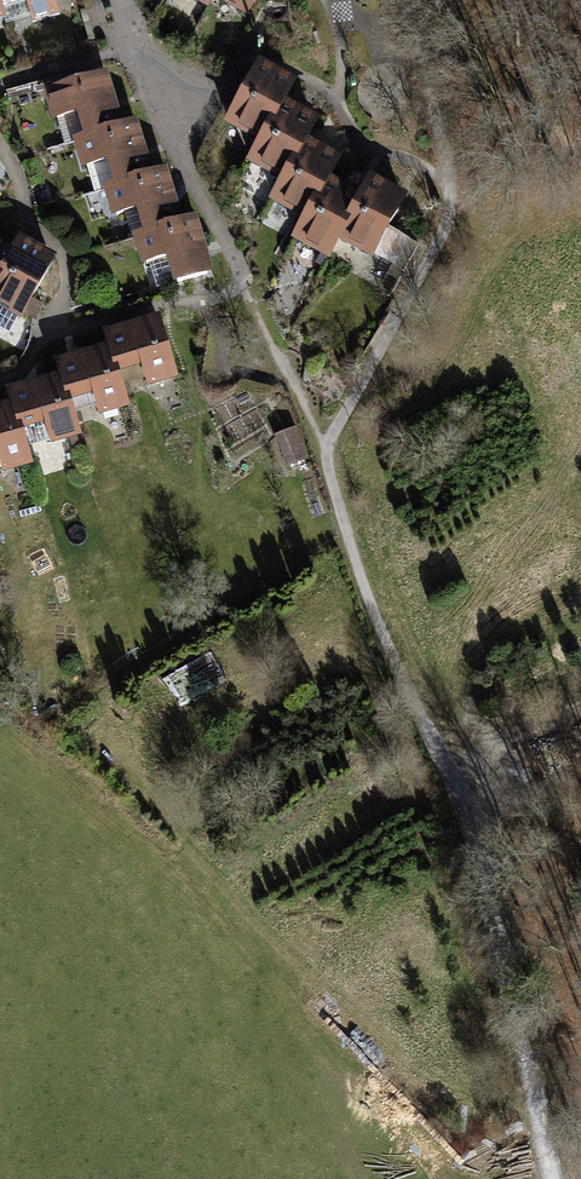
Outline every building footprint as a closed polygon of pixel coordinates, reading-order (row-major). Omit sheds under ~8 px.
[(32,24),(63,15),(58,0),(26,0),(32,24)] [(210,12),(216,1),(247,18),(257,0),(187,0),(210,12)] [(302,79),(260,57),(224,125),(258,143),(247,164),(281,182),(270,202),(304,220),(293,240),(332,261),(341,243),(375,261),(409,196),(373,177),(363,195),(332,178),(344,157),(312,140),(323,118),(290,100),(302,79)] [(122,127),(107,76),(46,93),(54,120),(79,113),(85,136),(74,140),(83,170),(108,163),(113,183),(102,187),(111,220),(138,212),(144,232),(131,236),(141,271),(165,264),(172,289),(217,276),(200,215),(182,220),(168,170),(151,174),(137,123),(122,127)] [(21,322),(56,257),(21,238),(14,250),(0,243),(0,310),(21,322)] [(161,315),(102,332),(106,345),(54,361),(58,375),(7,390),(11,404),(0,408),(0,461),(4,474),(34,465),(23,431),(45,424),(51,447),(84,437),(73,402),(93,397),(99,419),(132,409),(121,374),(142,368),(149,390),(180,380),(161,315)] [(28,332),(0,318),(0,333),(23,344),(28,332)] [(216,659),(168,676),(178,706),(226,690),(216,659)]
